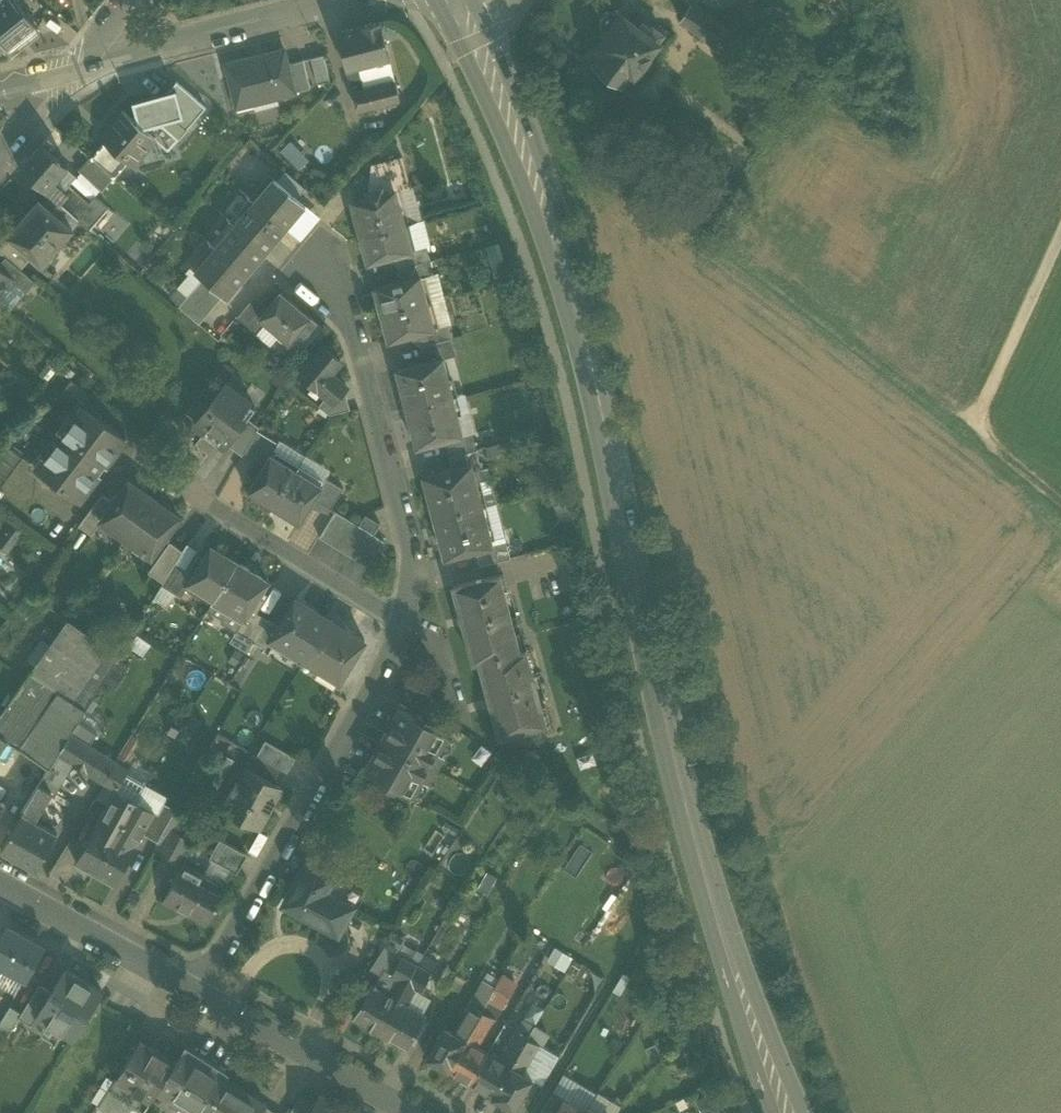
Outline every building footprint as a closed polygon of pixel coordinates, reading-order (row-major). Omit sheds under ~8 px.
[(8,50),(37,27),(15,0),(0,0),(0,39),(8,50)] [(734,31),(692,4),(681,21),(711,41),(709,44),(721,52),(734,31)] [(605,29),(606,30),(595,46),(604,52),(594,66),(622,85),(629,74),(635,79),(637,76),(641,78),(652,61),(650,60),(666,38),(642,22),(639,27),(619,13),(617,12),(615,11),(613,11),(611,11),(609,12),(607,13),(606,14),(604,16),(603,18),(603,19),(602,21),(603,23),(603,25),(604,27),(605,29)] [(380,21),(337,32),(347,71),(364,66),(369,88),(352,92),(357,111),(374,107),(374,109),(387,106),(386,104),(400,101),(385,39),(388,39),(384,24),(381,25),(380,21)] [(5,48),(5,50),(8,50),(0,39),(0,49),(5,48)] [(288,65),(284,49),(225,64),(236,109),(254,105),(255,110),(279,103),(276,93),(294,88),(288,65)] [(324,56),(311,59),(318,84),(331,81),(324,56)] [(303,61),(288,65),(294,88),(295,92),(311,88),(303,61)] [(120,101),(140,118),(149,107),(130,90),(120,101)] [(161,144),(123,112),(100,138),(105,142),(91,158),(114,178),(127,162),(132,166),(154,140),(160,145),(161,144)] [(68,167),(40,143),(19,168),(50,194),(68,210),(90,228),(108,207),(95,196),(90,202),(69,185),(64,192),(54,184),(68,167)] [(395,191),(411,187),(402,156),(373,164),(368,191),(380,188),(381,193),(394,189),(395,191)] [(102,191),(114,178),(91,158),(90,157),(79,171),(102,191)] [(277,181),(297,198),(306,188),(285,171),(277,181)] [(251,200),(284,227),(304,204),(297,198),(277,181),(273,177),(266,186),(264,185),(251,200)] [(369,196),(352,201),(361,236),(419,220),(411,187),(395,191),(394,189),(381,193),(380,188),(368,191),(369,196)] [(42,203),(60,219),(68,210),(50,194),(42,203)] [(20,222),(8,236),(9,236),(32,257),(42,265),(73,230),(60,219),(42,203),(39,200),(29,212),(27,211),(18,221),(20,222)] [(233,224),(264,250),(284,227),(251,200),(239,215),(240,216),(233,224)] [(419,220),(361,236),(368,263),(382,259),(411,251),(411,250),(426,246),(419,220)] [(212,246),(245,273),(264,250),(233,224),(226,232),(225,231),(212,246)] [(21,270),(32,257),(9,236),(0,246),(0,252),(6,257),(21,270)] [(223,295),(225,297),(245,273),(212,246),(200,260),(201,262),(194,270),(203,278),(223,295)] [(382,259),(385,271),(430,260),(426,246),(411,250),(411,251),(382,259)] [(6,257),(0,264),(0,269),(12,279),(11,280),(26,293),(36,282),(21,270),(6,257)] [(430,260),(385,271),(388,284),(420,276),(420,277),(433,274),(430,260)] [(11,280),(12,279),(0,269),(0,293),(11,280)] [(195,288),(203,278),(194,270),(192,269),(176,288),(187,297),(195,288)] [(374,288),(381,314),(442,299),(435,273),(433,274),(420,277),(420,276),(388,284),(374,288)] [(223,295),(203,278),(195,288),(215,304),(223,295)] [(215,304),(195,288),(187,297),(207,314),(215,304)] [(322,327),(281,292),(259,317),(300,353),(322,327)] [(207,314),(187,297),(179,306),(199,323),(207,314)] [(442,299),(381,314),(388,341),(419,333),(434,329),(434,328),(448,324),(442,299)] [(419,333),(422,345),(452,338),(448,324),(434,328),(434,329),(419,333)] [(452,338),(422,345),(425,356),(424,356),(425,361),(442,357),(443,359),(456,355),(452,338)] [(323,346),(301,373),(333,400),(346,385),(331,372),(340,360),(323,346)] [(8,362),(0,355),(0,372),(8,362)] [(406,408),(453,396),(443,359),(442,357),(425,361),(396,369),(406,408)] [(63,390),(84,406),(92,396),(71,379),(63,390)] [(207,437),(239,395),(224,384),(195,422),(206,430),(203,434),(207,437)] [(453,396),(406,408),(416,448),(445,440),(463,436),(463,434),(472,432),(462,394),(453,396)] [(255,407),(239,395),(207,437),(216,444),(219,440),(226,446),(227,444),(231,446),(243,426),(242,425),(255,407)] [(37,468),(78,500),(99,473),(96,470),(101,463),(104,465),(126,438),(84,406),(37,468)] [(449,456),(476,449),(472,432),(463,434),(463,436),(445,440),(449,456)] [(23,458),(2,443),(0,446),(0,488),(23,458)] [(452,469),(480,462),(476,449),(449,456),(452,469)] [(297,470),(271,454),(264,465),(258,461),(252,471),(256,476),(247,491),(273,508),(297,470)] [(302,461),(297,470),(273,508),(300,524),(310,506),(310,507),(315,501),(313,500),(323,486),(321,485),(326,477),(302,461)] [(452,469),(424,476),(432,508),(433,507),(436,518),(481,506),(497,502),(488,467),(483,468),(481,461),(480,462),(452,469)] [(323,486),(313,500),(315,501),(330,511),(343,488),(326,477),(321,485),(323,486)] [(101,521),(126,539),(154,499),(146,494),(147,491),(137,485),(136,486),(129,481),(113,502),(101,521)] [(101,521),(113,502),(102,494),(79,525),(92,535),(101,521)] [(126,539),(151,556),(179,517),(172,512),(173,509),(163,503),(161,504),(154,499),(126,539)] [(481,506),(436,518),(440,533),(439,533),(445,558),(476,550),(492,546),(491,544),(481,506)] [(331,545),(348,518),(335,511),(319,537),(331,545)] [(380,524),(365,515),(359,525),(360,526),(372,533),(374,534),(380,524)] [(344,552),(360,526),(359,525),(348,518),(331,545),(344,552)] [(356,560),(372,533),(360,526),(344,552),(356,560)] [(368,567),(384,540),(374,534),(372,533),(356,560),(368,567)] [(492,546),(476,550),(480,566),(523,555),(518,537),(491,544),(492,546)] [(164,582),(183,551),(169,542),(148,572),(164,582)] [(188,571),(195,560),(200,553),(186,545),(183,551),(164,582),(162,585),(181,596),(188,583),(193,574),(188,571)] [(214,599),(237,562),(211,546),(202,561),(195,560),(188,571),(193,574),(188,583),(214,599)] [(214,599),(244,619),(251,610),(255,612),(264,599),(261,594),(268,581),(237,562),(214,599)] [(479,662),(520,651),(500,574),(452,587),(473,663),(479,662)] [(305,660),(330,620),(295,597),(278,625),(271,639),(305,660)] [(266,618),(255,612),(251,610),(244,619),(230,640),(247,651),(254,641),(266,618)] [(271,639),(278,625),(266,618),(254,641),(266,649),(271,639)] [(6,805),(21,815),(40,785),(118,655),(68,619),(29,672),(0,714),(0,802),(6,805)] [(305,660),(340,682),(364,640),(330,620),(305,660)] [(520,651),(479,662),(499,738),(546,726),(526,649),(520,651)] [(416,717),(400,708),(366,769),(381,778),(379,782),(394,790),(396,786),(412,795),(422,778),(428,782),(443,755),(437,752),(446,735),(430,725),(433,722),(418,713),(416,717)] [(257,756),(280,769),(285,772),(294,757),(265,741),(257,756)] [(245,767),(273,783),(280,769),(257,756),(252,754),(245,767)] [(273,783),(245,767),(238,779),(231,775),(223,790),(235,797),(227,812),(260,831),(284,789),(273,783)] [(117,791),(76,863),(95,874),(118,835),(136,802),(136,801),(144,787),(125,776),(116,790),(117,791)] [(40,785),(21,815),(0,850),(35,869),(56,833),(33,820),(51,792),(40,785)] [(180,855),(182,832),(165,831),(164,854),(180,855)] [(118,835),(95,874),(114,884),(136,845),(118,835)] [(306,864),(294,886),(299,888),(288,908),(315,923),(314,925),(331,934),(332,932),(338,935),(353,907),(351,906),(348,912),(323,899),(333,879),(306,864)] [(201,875),(181,866),(163,900),(207,924),(218,904),(216,903),(225,887),(223,886),(221,890),(199,879),(201,875)] [(6,926),(0,937),(0,969),(3,971),(0,975),(0,985),(15,994),(23,978),(26,979),(44,947),(6,926)] [(567,968),(572,954),(554,948),(549,962),(567,968)] [(353,1018),(380,1032),(416,965),(402,957),(391,976),(397,979),(388,994),(371,985),(353,1018)] [(416,965),(380,1032),(407,1047),(425,1014),(407,1005),(412,994),(417,997),(431,973),(416,965)] [(102,991),(66,969),(51,991),(36,1016),(73,1038),(102,991)] [(444,1027),(426,1058),(447,1071),(448,1070),(482,1011),(495,987),(483,980),(470,1004),(471,1005),(454,1033),(444,1027)] [(36,1016),(51,991),(39,985),(21,1013),(18,1018),(31,1025),(36,1016)] [(21,1013),(10,1007),(0,1024),(0,1031),(8,1036),(18,1018),(21,1013)] [(448,1070),(471,1083),(488,1053),(477,1046),(494,1018),(482,1011),(448,1070)] [(500,1060),(488,1053),(471,1083),(493,1096),(527,1038),(516,1032),(500,1060)] [(527,1038),(493,1096),(492,1098),(514,1110),(532,1079),(522,1073),(539,1045),(527,1038)] [(140,1040),(116,1078),(130,1087),(122,1100),(143,1112),(159,1088),(175,1062),(140,1040)] [(159,1088),(198,1112),(203,1112),(225,1078),(191,1056),(192,1054),(184,1049),(183,1051),(182,1051),(175,1062),(159,1088)] [(595,1098),(561,1077),(554,1090),(565,1097),(555,1112),(586,1112),(595,1098)] [(225,1078),(203,1112),(260,1112),(265,1106),(266,1104),(225,1078)] [(586,1112),(616,1112),(620,1107),(597,1094),(595,1098),(586,1112)] [(316,1104),(300,1095),(289,1112),(311,1112),(316,1104)] [(346,1111),(320,1096),(316,1104),(311,1112),(345,1112),(346,1111)]
